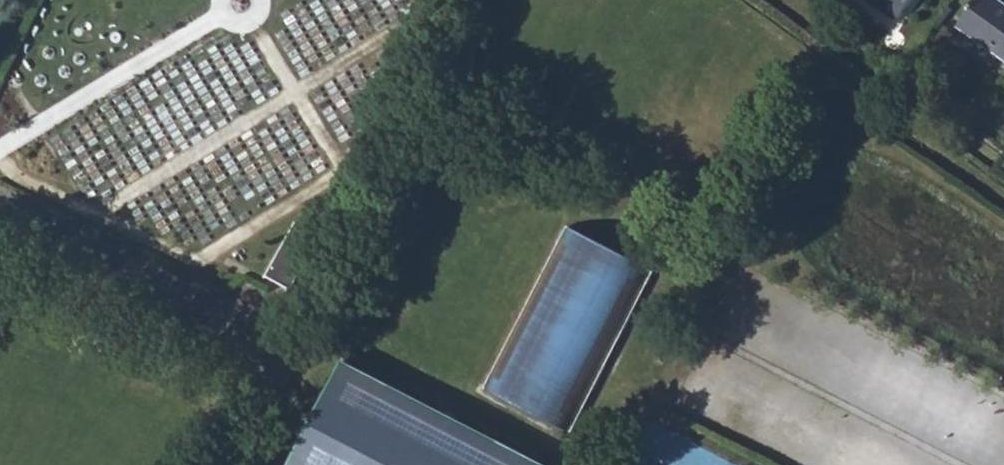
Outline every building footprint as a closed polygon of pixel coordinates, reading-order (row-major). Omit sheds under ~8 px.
[(899,20),(913,0),(871,0),(899,20)] [(1003,60),(1003,4),(999,0),(976,0),(958,26),(1003,60)] [(655,271),(568,226),(484,387),(572,432),(655,271)] [(267,275),(292,289),(317,241),(293,227),(267,275)] [(345,361),(291,464),(545,464),(345,361)]
